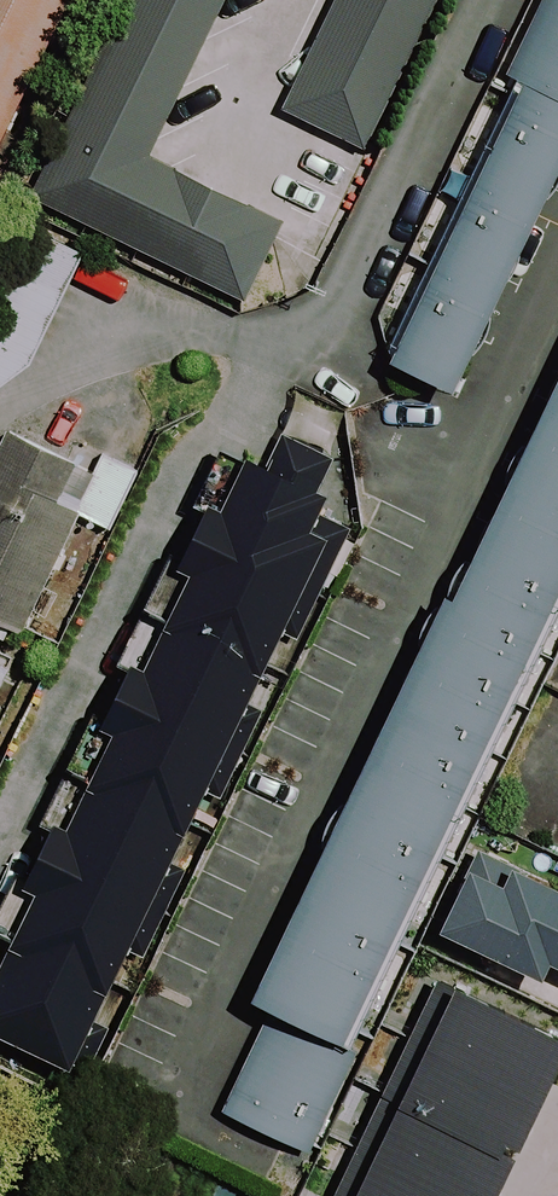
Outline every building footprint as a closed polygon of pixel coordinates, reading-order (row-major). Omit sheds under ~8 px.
[(61,0),(0,0),(0,122),(61,0)] [(26,196),(242,297),(278,220),(147,159),(221,0),(118,0),(26,196)] [(280,110),(364,149),(433,0),(332,0),(280,110)] [(389,359),(471,400),(557,224),(557,17),(389,359)] [(32,441),(0,505),(0,624),(58,653),(124,521),(81,500),(95,472),(32,441)] [(557,659),(557,460),(248,1120),(325,1156),(557,659)] [(348,533),(201,461),(152,560),(299,632),(348,533)] [(0,657),(0,756),(39,677),(0,657)] [(502,1016),(412,1195),(557,1195),(557,1043),(502,1016)]
